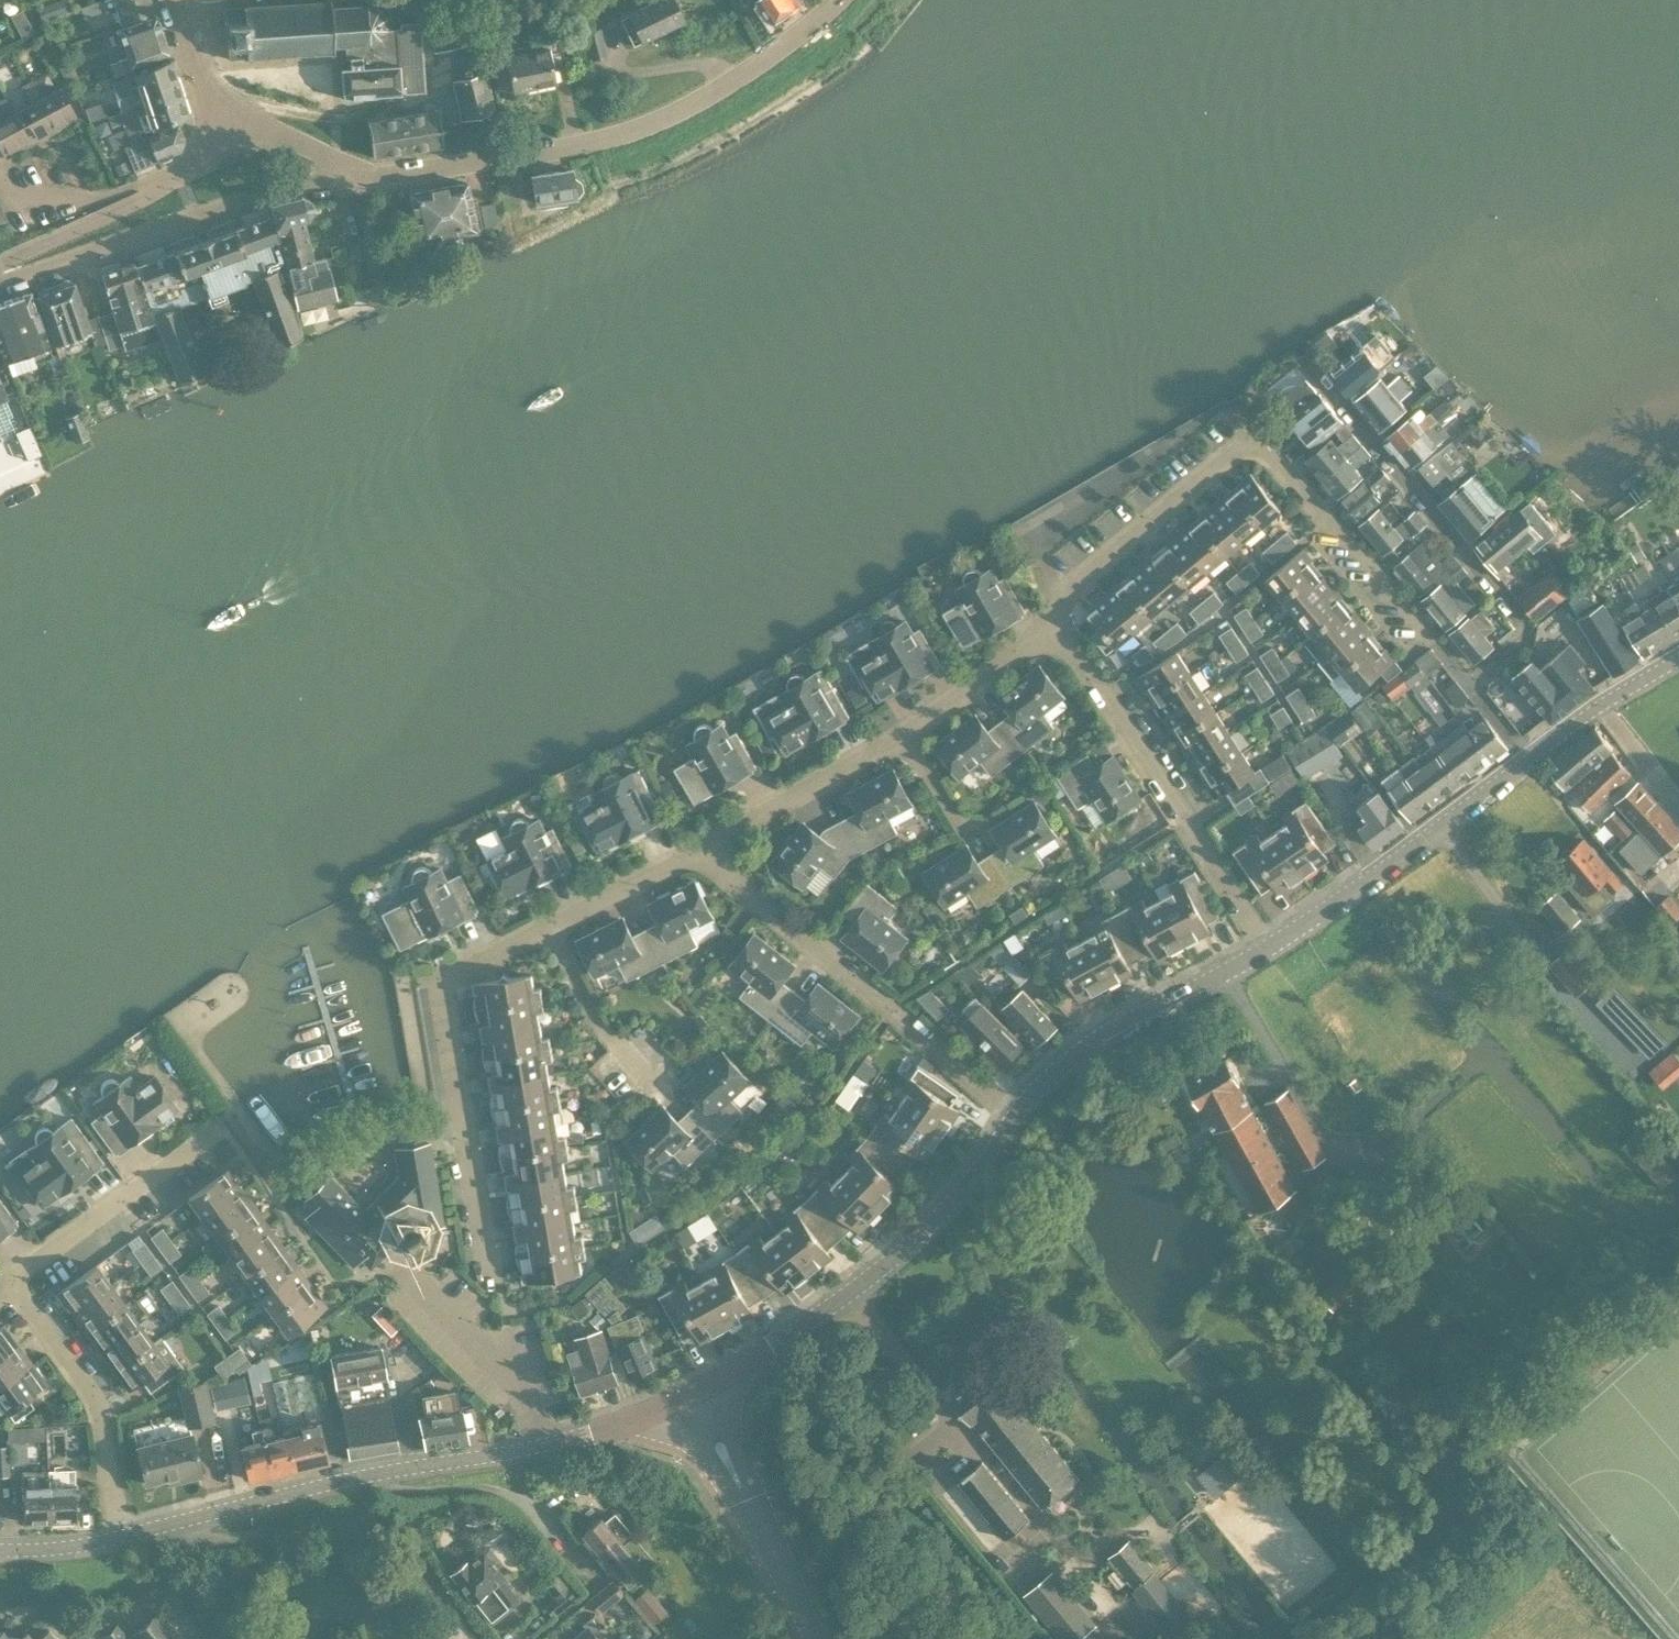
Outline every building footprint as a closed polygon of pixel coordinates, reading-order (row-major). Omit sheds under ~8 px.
[(81,8),(84,17),(115,7),(121,26),(156,14),(155,11),(153,12),(149,0),(105,0),(81,8)] [(349,48),(351,48),(351,44),(366,43),(366,47),(369,47),(369,43),(377,40),(379,43),(382,41),(380,38),(384,30),(388,31),(388,29),(389,27),(385,27),(385,18),(388,17),(387,14),(383,15),(378,8),(380,6),(377,4),(376,7),(367,5),(367,1),(364,1),(364,5),(349,6),(349,2),(345,2),(346,6),(331,7),(331,0),(327,0),(327,1),(314,1),(314,0),(310,0),(311,2),(297,3),(297,0),(294,0),(294,3),(281,4),(281,0),(278,0),(278,4),(264,5),(264,1),(261,1),(262,5),(248,6),(248,2),(245,2),(246,6),(224,7),(228,60),(248,58),(248,62),(252,62),(251,58),(265,57),(265,61),(268,61),(268,57),(281,56),(281,60),(284,60),(284,56),(297,55),(298,59),(301,58),(300,55),(313,54),(314,58),(317,57),(317,53),(330,53),(330,57),(334,56),(333,46),(347,45),(348,48),(349,48)] [(632,44),(682,19),(673,0),(651,0),(618,16),(632,44)] [(773,21),(798,6),(794,0),(759,0),(773,21)] [(156,14),(121,26),(117,28),(126,57),(109,63),(114,76),(133,70),(131,65),(168,52),(156,14)] [(351,48),(349,48),(349,57),(345,57),(341,63),(341,67),(340,67),(342,98),(401,95),(401,92),(403,92),(403,94),(425,93),(422,22),(399,23),(400,28),(388,29),(388,31),(384,30),(380,38),(382,41),(379,43),(377,40),(369,43),(369,47),(366,47),(366,43),(351,44),(351,48)] [(466,46),(461,25),(430,33),(435,53),(466,46)] [(490,50),(498,89),(511,86),(512,90),(555,82),(548,47),(506,55),(504,47),(490,50)] [(69,86),(79,82),(63,48),(53,53),(69,86)] [(112,82),(122,112),(131,109),(142,138),(146,136),(144,129),(188,114),(170,59),(149,67),(150,70),(112,82)] [(484,74),(452,81),(461,119),(494,112),(484,74)] [(21,86),(26,95),(37,89),(32,80),(21,86)] [(36,101),(52,132),(77,119),(60,88),(42,98),(37,89),(26,95),(30,104),(36,101)] [(0,100),(0,148),(5,157),(29,144),(13,114),(4,98),(0,100)] [(13,114),(29,144),(52,132),(36,101),(30,104),(13,114)] [(85,108),(90,121),(98,118),(93,106),(85,108)] [(177,122),(146,136),(142,138),(131,109),(122,112),(108,118),(112,127),(123,122),(131,142),(124,145),(135,169),(159,159),(163,161),(169,158),(172,154),(180,150),(186,142),(177,122)] [(443,146),(438,109),(367,121),(373,156),(443,146)] [(572,178),(570,170),(531,175),(534,203),(577,196),(582,190),(581,182),(574,177),(572,178)] [(480,226),(475,201),(470,202),(466,182),(410,194),(415,221),(411,222),(407,229),(409,236),(415,240),(419,240),(419,241),(435,238),(437,247),(442,251),(459,248),(462,242),(461,233),(476,230),(475,227),(480,226)] [(301,196),(271,204),(297,307),(334,297),(325,258),(313,261),(302,219),(307,218),(312,210),(310,201),(301,196)] [(493,203),(480,206),(484,225),(497,223),(493,203)] [(199,243),(136,266),(179,382),(205,372),(183,305),(210,295),(213,301),(230,294),(228,288),(255,278),(277,346),(302,336),(273,215),(212,238),(211,237),(199,242),(199,243)] [(364,241),(352,243),(355,258),(367,256),(364,241)] [(98,317),(106,341),(109,350),(124,345),(126,349),(159,338),(134,262),(121,267),(101,274),(113,312),(98,317)] [(55,344),(58,353),(94,341),(96,345),(106,341),(98,317),(98,316),(87,320),(74,282),(37,297),(55,344)] [(4,363),(7,361),(11,371),(25,366),(22,356),(50,346),(30,291),(0,302),(0,352),(4,363)] [(1340,348),(1334,340),(1328,332),(1310,346),(1323,362),(1340,348)] [(1397,346),(1389,353),(1379,341),(1365,353),(1364,352),(1334,377),(1350,396),(1380,371),(1379,370),(1402,351),(1397,346)] [(1381,378),(1354,401),(1366,415),(1378,430),(1405,408),(1399,401),(1411,391),(1410,390),(1417,385),(1411,378),(1406,372),(1399,377),(1399,376),(1387,385),(1381,378)] [(1343,423),(1322,397),(1319,393),(1318,394),(1305,379),(1300,384),(1297,383),(1294,383),(1291,383),(1289,384),(1286,385),(1284,386),(1282,388),(1280,390),(1279,393),(1278,396),(1278,398),(1278,401),(1279,404),(1280,406),(1289,418),(1313,448),(1326,437),(1343,423)] [(13,427),(8,417),(12,415),(4,396),(0,387),(0,432),(13,427)] [(1451,409),(1455,405),(1448,397),(1430,412),(1417,422),(1412,415),(1384,438),(1396,452),(1450,408),(1451,409)] [(1458,417),(1451,409),(1450,408),(1396,452),(1409,468),(1436,445),(1450,434),(1445,428),(1458,417)] [(76,442),(89,437),(80,411),(67,416),(76,442)] [(1271,414),(1263,421),(1271,431),(1280,423),(1271,414)] [(30,426),(15,432),(27,459),(41,453),(30,426)] [(1321,478),(1362,445),(1352,434),(1337,447),(1331,439),(1329,441),(1312,455),(1306,460),(1321,478)] [(1313,448),(1309,451),(1312,455),(1329,441),(1326,437),(1313,448)] [(1424,464),(1413,472),(1427,489),(1428,489),(1437,500),(1439,503),(1454,521),(1491,490),(1476,472),(1463,483),(1451,493),(1439,479),(1447,474),(1453,481),(1467,470),(1463,455),(1452,441),(1451,441),(1424,464)] [(1356,469),(1371,456),(1362,445),(1321,478),(1337,497),(1362,476),(1356,469)] [(1374,490),(1389,478),(1379,467),(1340,501),(1356,519),(1381,498),(1374,490)] [(1262,525),(1280,510),(1250,473),(1239,483),(1242,487),(1235,493),(1262,525)] [(1491,490),(1454,521),(1469,539),(1472,542),(1481,534),(1478,531),(1492,519),(1505,508),(1491,491),(1491,490)] [(1243,541),(1262,525),(1235,493),(1227,499),(1224,495),(1213,504),(1243,541)] [(1521,497),(1508,507),(1513,513),(1526,503),(1521,497)] [(1414,509),(1404,518),(1390,501),(1380,510),(1379,509),(1360,524),(1384,553),(1402,537),(1400,534),(1407,528),(1414,538),(1428,526),(1414,509)] [(1225,556),(1243,541),(1213,504),(1202,513),(1205,517),(1198,523),(1225,556)] [(1528,515),(1525,517),(1519,509),(1495,530),(1514,554),(1527,544),(1533,551),(1545,541),(1537,531),(1540,529),(1541,521),(1535,515),(1528,515)] [(1625,521),(1613,530),(1621,541),(1633,532),(1625,521)] [(1207,571),(1225,556),(1198,523),(1191,529),(1187,525),(1177,534),(1207,571)] [(1504,563),(1514,554),(1495,530),(1475,547),(1500,577),(1509,569),(1504,563)] [(1284,552),(1297,542),(1287,531),(1275,541),(1284,552)] [(1188,586),(1207,571),(1177,534),(1165,543),(1169,547),(1161,553),(1188,586)] [(1645,556),(1635,540),(1627,545),(1636,561),(1645,556)] [(1272,562),(1284,552),(1275,541),(1263,551),(1272,562)] [(1452,555),(1442,563),(1425,542),(1420,546),(1416,548),(1395,566),(1419,595),(1437,580),(1440,584),(1440,583),(1461,566),(1452,555)] [(1678,564),(1678,548),(1670,553),(1677,565),(1678,564)] [(1308,564),(1312,560),(1302,549),(1266,579),(1281,598),(1314,571),(1308,564)] [(1170,601),(1188,586),(1161,553),(1154,559),(1151,556),(1140,564),(1170,601)] [(1666,572),(1677,565),(1670,553),(1659,560),(1666,572)] [(1247,583),(1260,572),(1251,561),(1238,572),(1247,583)] [(1152,616),(1170,601),(1140,564),(1129,574),(1132,578),(1125,584),(1152,616)] [(1640,582),(1651,575),(1644,564),(1634,571),(1640,582)] [(1457,581),(1467,573),(1461,566),(1440,583),(1441,584),(1422,599),(1446,628),(1458,618),(1475,604),(1457,581)] [(991,569),(982,574),(981,573),(979,571),(978,570),(977,569),(975,569),(972,569),(970,569),(968,570),(967,571),(966,572),(965,573),(964,574),(964,576),(963,578),(963,579),(964,581),(964,582),(965,584),(956,589),(963,602),(943,613),(963,648),(1026,612),(1005,576),(998,581),(991,569)] [(1536,621),(1570,592),(1552,570),(1535,585),(1544,596),(1527,610),(1536,621)] [(1324,575),(1320,578),(1314,571),(1281,598),(1296,616),(1333,586),(1324,575)] [(1630,589),(1640,582),(1634,571),(1623,577),(1630,589)] [(1236,592),(1247,583),(1238,572),(1226,582),(1236,592)] [(1606,579),(1595,588),(1602,597),(1609,594),(1609,584),(1606,579)] [(1667,587),(1672,594),(1671,595),(1678,607),(1678,580),(1667,587)] [(1134,631),(1152,616),(1125,584),(1117,590),(1114,586),(1103,595),(1134,631)] [(1527,610),(1544,596),(1535,585),(1518,599),(1527,610)] [(1338,600),(1342,597),(1333,586),(1296,616),(1311,634),(1344,607),(1338,600)] [(1577,614),(1599,601),(1590,587),(1568,600),(1577,614)] [(1211,613),(1223,603),(1214,592),(1202,602),(1211,613)] [(1660,601),(1656,594),(1651,597),(1675,636),(1678,634),(1678,607),(1671,595),(1660,601)] [(1106,654),(1134,631),(1103,595),(1092,604),(1095,608),(1088,614),(1099,628),(1091,635),(1106,654)] [(1659,646),(1675,636),(1651,597),(1647,600),(1651,607),(1642,612),(1640,614),(1659,646)] [(1486,616),(1496,607),(1489,599),(1479,608),(1481,610),(1470,618),(1469,617),(1450,633),(1474,661),(1493,646),(1484,635),(1495,626),(1486,616)] [(1199,623),(1211,613),(1202,602),(1190,612),(1199,623)] [(1640,614),(1642,612),(1636,602),(1625,608),(1632,619),(1623,624),(1643,656),(1659,646),(1640,614)] [(1614,675),(1638,659),(1603,603),(1579,618),(1614,675)] [(1243,628),(1255,620),(1246,607),(1234,615),(1243,628)] [(1354,611),(1350,615),(1344,607),(1311,634),(1303,641),(1319,660),(1327,653),(1363,622),(1354,611)] [(1545,630),(1554,622),(1547,614),(1538,621),(1545,630)] [(1251,641),(1263,633),(1255,620),(1243,628),(1251,641)] [(905,621),(897,626),(896,624),(894,623),(892,621),(890,621),(887,621),(885,621),(883,622),(882,623),(881,624),(880,625),(879,627),(878,628),(878,629),(878,631),(878,633),(879,634),(879,636),(871,641),(878,653),(858,665),(878,700),(941,664),(920,628),(912,633),(905,621)] [(1177,641),(1186,633),(1177,622),(1165,632),(1174,643),(1177,641)] [(1368,637),(1372,633),(1363,622),(1327,653),(1342,671),(1375,644),(1368,637)] [(1228,648),(1240,640),(1231,628),(1220,635),(1228,648)] [(1161,651),(1174,643),(1165,632),(1153,641),(1161,651)] [(1236,661),(1248,653),(1240,640),(1228,648),(1236,661)] [(1531,660),(1512,675),(1532,699),(1546,716),(1551,722),(1592,688),(1577,668),(1584,663),(1581,658),(1569,643),(1547,661),(1538,669),(1531,660)] [(1384,648),(1381,651),(1375,644),(1342,671),(1357,690),(1381,670),(1389,680),(1399,673),(1403,670),(1403,669),(1394,659),(1384,648)] [(1141,664),(1154,656),(1145,645),(1133,655),(1141,664)] [(1269,668),(1281,660),(1272,647),(1260,655),(1269,668)] [(1426,675),(1442,663),(1431,649),(1415,661),(1426,675)] [(1154,695),(1190,672),(1177,652),(1137,677),(1145,690),(1149,687),(1154,695)] [(1277,681),(1289,673),(1281,660),(1269,668),(1277,681)] [(1410,687),(1426,675),(1415,661),(1403,669),(1403,670),(1399,673),(1410,687)] [(1043,713),(1063,697),(1039,665),(1001,694),(1014,711),(999,721),(1023,751),(1054,727),(1043,713)] [(1254,687),(1265,680),(1257,667),(1245,674),(1254,687)] [(1163,718),(1203,692),(1190,672),(1154,695),(1160,703),(1155,706),(1163,718)] [(1393,699),(1410,687),(1399,673),(1389,680),(1382,685),(1393,699)] [(814,674),(806,679),(804,677),(802,675),(800,674),(798,674),(795,674),(793,674),(791,675),(790,677),(789,678),(788,679),(787,681),(787,683),(787,684),(787,686),(788,687),(788,689),(780,694),(787,706),(767,718),(787,753),(849,717),(829,681),(821,686),(814,674)] [(1262,701),(1274,693),(1265,680),(1254,687),(1262,701)] [(1459,707),(1469,699),(1456,681),(1445,689),(1459,707)] [(858,686),(848,692),(856,707),(867,701),(858,686)] [(1294,708),(1307,700),(1298,687),(1286,695),(1294,708)] [(1386,693),(1382,688),(1374,695),(1378,700),(1386,693)] [(1180,735),(1216,712),(1203,692),(1163,718),(1171,730),(1175,727),(1180,735)] [(1303,721),(1316,713),(1307,700),(1294,708),(1303,721)] [(1364,728),(1378,717),(1364,700),(1350,711),(1364,728)] [(1279,728),(1291,720),(1282,707),(1271,714),(1279,728)] [(1341,746),(1362,729),(1347,711),(1326,727),(1341,746)] [(1189,758),(1229,732),(1216,712),(1180,735),(1185,743),(1181,746),(1189,758)] [(999,721),(985,732),(973,716),(935,745),(959,777),(980,761),(991,776),(1023,751),(999,721)] [(1485,718),(1476,725),(1470,717),(1464,722),(1492,760),(1507,748),(1485,718)] [(1476,771),(1492,760),(1464,722),(1448,734),(1476,771)] [(713,729),(712,728),(711,727),(709,725),(708,725),(705,724),(703,724),(701,725),(699,726),(697,727),(696,728),(695,730),(695,731),(694,733),(694,735),(694,736),(695,738),(696,739),(687,744),(694,757),(674,769),(694,804),(757,767),(736,732),(728,736),(722,724),(713,729)] [(1598,759),(1613,747),(1596,726),(1547,766),(1563,788),(1593,763),(1596,766),(1601,762),(1598,759)] [(1304,779),(1342,755),(1326,728),(1287,752),(1304,779)] [(1206,775),(1242,752),(1229,732),(1189,758),(1197,769),(1201,767),(1206,775)] [(1460,783),(1476,771),(1448,734),(1436,743),(1429,734),(1425,737),(1432,746),(1431,746),(1460,783)] [(766,738),(757,743),(765,756),(773,752),(766,738)] [(1443,796),(1460,783),(1431,746),(1415,758),(1443,796)] [(1260,767),(1254,771),(1242,752),(1206,775),(1211,783),(1207,785),(1215,798),(1225,791),(1234,804),(1269,781),(1260,767)] [(1591,811),(1631,774),(1612,753),(1571,790),(1591,811)] [(1115,758),(1097,769),(1087,754),(1055,774),(1077,808),(1093,798),(1107,820),(1141,798),(1115,758)] [(1263,767),(1271,780),(1292,767),(1283,754),(1263,767)] [(1443,796),(1415,758),(1413,756),(1398,768),(1428,807),(1443,796)] [(1040,758),(1033,764),(1042,776),(1050,770),(1040,758)] [(1411,820),(1428,807),(1398,768),(1381,780),(1411,820)] [(889,817),(912,804),(893,769),(851,791),(861,810),(843,819),(862,852),(897,833),(889,817)] [(1291,769),(1283,775),(1290,785),(1299,780),(1291,769)] [(595,792),(569,804),(582,831),(587,828),(598,851),(663,819),(645,782),(639,770),(631,774),(622,778),(621,777),(620,775),(618,774),(617,773),(615,773),(613,773),(612,773),(610,773),(608,774),(607,775),(605,776),(604,777),(604,779),(603,780),(603,782),(603,784),(603,786),(604,787),(595,792)] [(1362,792),(1372,784),(1361,771),(1351,779),(1362,792)] [(668,781),(658,786),(667,802),(677,797),(668,781)] [(1678,838),(1678,827),(1638,782),(1616,802),(1641,830),(1621,848),(1642,872),(1678,838)] [(1404,825),(1403,825),(1378,791),(1358,806),(1369,821),(1360,828),(1375,847),(1404,825)] [(1234,804),(1240,814),(1254,805),(1248,796),(1234,804)] [(1322,852),(1335,843),(1306,800),(1281,817),(1286,824),(1273,832),(1303,876),(1327,859),(1322,852)] [(1034,849),(1056,834),(1034,801),(994,827),(1005,844),(990,854),(1010,886),(1044,864),(1034,849)] [(1623,839),(1634,829),(1616,809),(1605,820),(1623,839)] [(1152,834),(1167,825),(1161,815),(1146,825),(1152,834)] [(538,820),(530,824),(528,822),(527,821),(525,819),(522,819),(520,818),(518,819),(516,820),(514,821),(513,822),(512,823),(511,825),(511,827),(510,828),(511,830),(511,831),(512,833),(503,837),(509,851),(488,861),(506,897),(571,865),(552,828),(545,832),(538,820)] [(849,859),(862,852),(843,819),(824,829),(818,837),(801,824),(772,862),(803,887),(819,866),(834,878),(849,859)] [(1279,892),(1303,876),(1273,832),(1261,841),(1256,834),(1232,851),(1261,894),(1274,885),(1279,892)] [(584,849),(578,837),(570,842),(575,854),(584,849)] [(1561,858),(1558,860),(1574,878),(1568,884),(1593,913),(1614,894),(1612,891),(1621,883),(1583,839),(1569,850),(1567,849),(1560,855),(1561,858)] [(990,854),(975,864),(964,846),(923,872),(945,906),(967,891),(977,907),(1010,886),(990,854)] [(874,869),(884,864),(876,851),(867,856),(874,869)] [(1145,864),(1153,859),(1148,852),(1140,858),(1145,864)] [(865,858),(857,862),(866,877),(873,872),(865,858)] [(441,868),(432,873),(430,871),(429,869),(427,868),(425,867),(423,867),(421,867),(418,868),(416,870),(415,871),(414,872),(413,874),(413,876),(412,877),(413,878),(413,880),(414,882),(405,886),(411,899),(382,913),(400,950),(479,911),(460,874),(447,881),(441,868)] [(1205,924),(1219,917),(1194,871),(1168,885),(1172,892),(1159,899),(1183,946),(1209,932),(1205,924)] [(1099,879),(1106,892),(1116,887),(1108,873),(1107,874),(1099,879)] [(689,929),(713,917),(695,881),(652,903),(661,921),(645,929),(662,963),(697,945),(689,929)] [(886,922),(898,907),(866,882),(843,912),(858,924),(845,940),(882,969),(907,938),(886,922)] [(1562,933),(1579,918),(1557,891),(1539,906),(1562,933)] [(1071,897),(1062,903),(1067,914),(1078,908),(1071,897)] [(1158,959),(1183,946),(1159,899),(1145,906),(1142,899),(1116,912),(1140,958),(1154,951),(1158,959)] [(1127,966),(1140,958),(1116,912),(1091,926),(1094,933),(1081,940),(1106,987),(1131,973),(1127,966)] [(645,929),(629,937),(620,919),(577,940),(595,976),(618,964),(627,981),(662,963),(645,929)] [(1013,954),(1024,947),(1015,933),(1004,941),(1013,954)] [(780,980),(792,963),(755,934),(730,965),(751,982),(739,996),(770,1020),(794,991),(780,980)] [(1388,939),(1378,946),(1384,955),(1394,948),(1388,939)] [(1080,1000),(1106,987),(1081,940),(1068,947),(1064,940),(1038,954),(1062,1000),(1076,993),(1080,1000)] [(1576,996),(1602,974),(1574,941),(1549,964),(1576,996)] [(1020,985),(1031,974),(1001,943),(990,953),(1020,985)] [(532,974),(510,978),(503,973),(499,980),(472,984),(474,993),(486,991),(489,1007),(543,999),(541,987),(534,988),(532,974)] [(571,985),(560,987),(562,996),(573,993),(571,985)] [(834,1047),(858,1015),(821,985),(808,1002),(794,991),(770,1020),(802,1045),(813,1030),(834,1047)] [(688,986),(684,989),(689,996),(694,991),(691,987),(688,986)] [(938,1019),(949,1008),(930,989),(916,997),(938,1019)] [(1038,1045),(1057,1027),(1023,990),(1004,1007),(1038,1045)] [(538,1011),(545,1010),(543,999),(489,1007),(491,1024),(480,1026),(481,1034),(541,1024),(538,1011)] [(1002,1067),(1024,1046),(982,1003),(960,1024),(1002,1067)] [(693,1021),(692,1026),(694,1030),(699,1031),(703,1028),(704,1023),(701,1019),(697,1018),(693,1021)] [(549,1037),(543,1038),(541,1024),(481,1034),(482,1042),(494,1040),(497,1057),(551,1048),(549,1037)] [(904,1047),(903,1042),(902,1036),(898,1037),(892,1038),(893,1049),(904,1047)] [(547,1061),(553,1059),(551,1048),(497,1057),(500,1073),(488,1075),(489,1084),(549,1074),(547,1061)] [(731,1098),(750,1080),(723,1051),(688,1084),(702,1099),(689,1111),(714,1139),(743,1112),(731,1098)] [(1678,1069),(1678,1058),(1673,1051),(1650,1071),(1661,1084),(1678,1069)] [(1238,1083),(1240,1082),(1227,1058),(1185,1081),(1199,1105),(1200,1104),(1205,1113),(1204,1113),(1200,1121),(1204,1128),(1213,1129),(1214,1129),(1222,1143),(1238,1133),(1231,1120),(1252,1109),(1238,1083)] [(864,1061),(857,1072),(868,1079),(875,1068),(864,1061)] [(952,1106),(961,1094),(918,1064),(901,1088),(908,1092),(899,1105),(942,1135),(959,1111),(952,1106)] [(853,1075),(847,1084),(862,1095),(870,1084),(854,1073),(853,1075)] [(558,1086),(551,1087),(549,1074),(489,1084),(491,1092),(503,1090),(505,1106),(560,1097),(558,1086)] [(114,1154),(177,1108),(154,1075),(135,1089),(126,1077),(118,1083),(118,1082),(117,1081),(115,1080),(114,1079),(111,1079),(109,1079),(107,1079),(106,1080),(104,1081),(102,1083),(101,1084),(101,1085),(100,1086),(100,1087),(100,1090),(100,1091),(101,1092),(101,1094),(102,1095),(94,1100),(102,1111),(90,1120),(114,1154)] [(1304,1168),(1325,1157),(1287,1089),(1266,1101),(1304,1168)] [(555,1110),(562,1109),(560,1097),(505,1106),(508,1123),(496,1125),(498,1133),(557,1123),(555,1110)] [(925,1159),(942,1135),(899,1105),(890,1117),(884,1113),(867,1136),(907,1169),(918,1154),(925,1159)] [(689,1111),(675,1124),(661,1108),(626,1141),(654,1171),(673,1153),(685,1166),(714,1139),(689,1111)] [(1260,1211),(1296,1188),(1252,1109),(1231,1120),(1238,1133),(1222,1143),(1260,1211)] [(566,1135),(560,1136),(557,1123),(498,1133),(499,1141),(511,1139),(514,1156),(568,1147),(566,1135)] [(79,1128),(68,1136),(60,1125),(52,1131),(51,1129),(49,1128),(48,1127),(45,1127),(42,1127),(40,1127),(39,1128),(38,1129),(37,1130),(35,1132),(34,1134),(34,1135),(34,1137),(34,1138),(34,1139),(35,1141),(36,1143),(28,1148),(36,1160),(17,1174),(41,1206),(103,1162),(79,1128)] [(894,1183),(907,1169),(867,1136),(847,1157),(853,1163),(842,1174),(880,1210),(900,1189),(894,1183)] [(426,1227),(443,1224),(429,1142),(394,1148),(399,1176),(363,1210),(329,1175),(304,1199),(313,1209),(305,1216),(353,1265),(361,1258),(370,1267),(395,1243),(397,1245),(399,1246),(402,1247),(405,1248),(407,1248),(411,1248),(413,1248),(416,1247),(418,1245),(421,1243),(423,1241),(424,1240),(424,1238),(425,1237),(426,1236),(426,1233),(426,1230),(426,1229),(426,1227)] [(563,1159),(570,1158),(568,1147),(514,1156),(517,1172),(505,1174),(506,1182),(566,1173),(563,1159)] [(777,1154),(770,1160),(775,1166),(782,1160),(777,1154)] [(233,1178),(229,1181),(222,1173),(188,1198),(202,1217),(241,1190),(233,1178)] [(574,1185),(568,1186),(566,1173),(506,1182),(507,1191),(519,1189),(522,1205),(576,1196),(574,1185)] [(860,1231),(880,1210),(842,1174),(832,1184),(826,1179),(806,1200),(840,1238),(853,1225),(860,1231)] [(245,1204),(249,1201),(241,1190),(202,1217),(216,1237),(251,1212),(245,1204)] [(572,1209),(578,1208),(576,1196),(522,1205),(525,1222),(513,1224),(514,1232),(574,1222),(572,1209)] [(17,1223),(0,1199),(0,1236),(17,1223)] [(826,1250),(840,1238),(806,1200),(783,1217),(788,1224),(776,1233),(808,1275),(831,1257),(826,1250)] [(30,1214),(23,1205),(17,1210),(23,1219),(30,1214)] [(718,1205),(710,1212),(718,1222),(727,1215),(718,1205)] [(260,1216),(256,1219),(251,1212),(216,1237),(230,1256),(269,1228),(260,1216)] [(583,1234),(576,1235),(574,1222),(514,1232),(516,1240),(528,1238),(530,1254),(585,1246),(583,1234)] [(688,1226),(676,1233),(685,1247),(697,1240),(688,1226)] [(159,1249),(171,1240),(162,1228),(150,1236),(159,1249)] [(273,1242),(277,1239),(269,1228),(230,1256),(244,1275),(279,1250),(273,1242)] [(785,1292),(808,1275),(776,1233),(764,1242),(759,1236),(736,1253),(765,1297),(779,1285),(785,1292)] [(168,1262),(180,1253),(171,1240),(159,1249),(168,1262)] [(140,1263),(152,1254),(143,1241),(131,1250),(140,1263)] [(580,1258),(587,1257),(585,1246),(530,1254),(533,1271),(521,1273),(523,1282),(549,1278),(556,1282),(560,1276),(583,1272),(580,1258)] [(288,1255),(284,1258),(279,1250),(244,1275),(258,1294),(297,1266),(288,1255)] [(646,1251),(633,1259),(639,1269),(652,1263),(646,1251)] [(748,1306),(765,1297),(736,1253),(711,1267),(715,1274),(702,1281),(727,1327),(753,1313),(748,1306)] [(149,1275),(161,1267),(152,1254),(140,1263),(149,1275)] [(72,1312),(110,1284),(96,1265),(62,1289),(68,1298),(64,1301),(72,1312)] [(187,1287),(199,1279),(190,1266),(178,1275),(187,1287)] [(301,1281),(305,1278),(297,1266),(258,1294),(272,1313),(306,1289),(301,1281)] [(610,1290),(614,1286),(605,1276),(587,1293),(612,1320),(626,1307),(610,1290)] [(196,1300),(208,1291),(199,1279),(187,1287),(196,1300)] [(168,1301),(180,1293),(171,1280),(159,1288),(168,1301)] [(701,1341),(727,1327),(702,1281),(688,1288),(685,1281),(659,1296),(683,1341),(697,1334),(701,1341)] [(90,1328),(124,1304),(110,1284),(72,1312),(80,1324),(84,1321),(90,1328)] [(316,1293),(312,1296),(306,1289),(272,1313),(287,1333),(325,1305),(316,1293)] [(147,1291),(136,1300),(147,1315),(158,1306),(147,1291)] [(177,1314),(189,1305),(180,1293),(168,1301),(177,1314)] [(579,1317),(590,1310),(582,1299),(572,1307),(579,1317)] [(100,1351),(138,1323),(124,1304),(90,1328),(95,1336),(91,1339),(100,1351)] [(215,1326),(227,1317),(218,1305),(206,1313),(215,1326)] [(610,1322),(599,1311),(591,1319),(602,1330),(610,1322)] [(624,1320),(608,1326),(631,1378),(657,1366),(643,1334),(641,1335),(640,1331),(639,1330),(643,1328),(637,1314),(624,1320)] [(224,1338),(236,1330),(227,1317),(215,1326),(224,1338)] [(118,1367),(152,1342),(138,1323),(100,1351),(108,1362),(112,1359),(118,1367)] [(12,1337),(3,1324),(0,1327),(0,1357),(13,1347),(8,1339),(12,1337)] [(582,1394),(618,1383),(601,1330),(582,1337),(585,1347),(569,1352),(582,1394)] [(183,1368),(174,1355),(161,1337),(153,1343),(152,1342),(118,1367),(123,1375),(119,1378),(128,1390),(141,1380),(149,1392),(183,1368)] [(19,1355),(13,1347),(0,1357),(0,1386),(31,1364),(23,1352),(19,1355)] [(235,1368),(247,1359),(239,1347),(226,1356),(235,1368)] [(397,1448),(383,1371),(379,1348),(367,1350),(331,1357),(340,1405),(345,1431),(337,1432),(342,1458),(397,1448)] [(222,1377),(235,1368),(226,1356),(213,1365),(222,1377)] [(40,1375),(31,1364),(0,1386),(0,1401),(14,1420),(33,1406),(27,1397),(41,1386),(35,1378),(40,1375)] [(253,1381),(270,1377),(267,1365),(250,1370),(253,1381)] [(1008,1392),(1011,1390),(991,1367),(951,1400),(970,1423),(973,1421),(1044,1507),(1079,1478),(1008,1392)] [(188,1426),(213,1420),(204,1381),(178,1388),(188,1426)] [(460,1411),(457,1411),(453,1391),(422,1396),(426,1416),(418,1417),(425,1446),(467,1439),(460,1411)] [(293,1469),(327,1461),(318,1423),(283,1430),(285,1435),(293,1469)] [(285,1435),(272,1438),(270,1426),(261,1428),(272,1474),(293,1469),(285,1435)] [(44,1441),(44,1427),(8,1428),(8,1442),(44,1441)] [(249,1479),(272,1474),(261,1428),(252,1430),(254,1442),(241,1445),(249,1479)] [(178,1481),(201,1475),(191,1434),(137,1447),(146,1483),(177,1476),(178,1481)] [(9,1475),(8,1446),(0,1446),(0,1476),(9,1475)] [(1211,1464),(1198,1475),(1216,1497),(1229,1486),(1236,1480),(1218,1458),(1211,1464)] [(1005,1539),(1029,1519),(982,1461),(958,1481),(1005,1539)] [(74,1470),(47,1471),(47,1485),(49,1521),(76,1520),(75,1484),(74,1470)] [(47,1471),(22,1472),(22,1486),(23,1522),(49,1521),(47,1485),(47,1471)] [(636,1515),(645,1507),(636,1498),(628,1504),(636,1515)] [(597,1548),(625,1524),(614,1512),(603,1521),(600,1517),(583,1532),(597,1548)] [(625,1524),(597,1548),(614,1569),(619,1574),(628,1585),(656,1560),(633,1534),(625,1524)] [(1154,1572),(1155,1571),(1130,1540),(1110,1558),(1135,1588),(1154,1572)] [(501,1577),(504,1575),(484,1549),(469,1561),(467,1559),(451,1571),(490,1620),(518,1598),(501,1577)] [(1095,1624),(1053,1572),(1026,1595),(1062,1638),(1077,1638),(1095,1624)] [(599,1611),(623,1592),(613,1579),(589,1598),(599,1611)] [(553,1617),(576,1597),(567,1586),(543,1605),(553,1617)] [(653,1621),(666,1610),(646,1587),(633,1598),(653,1621)] [(159,1610),(133,1633),(121,1620),(113,1628),(107,1622),(80,1626),(91,1638),(184,1638),(159,1610)] [(600,1626),(591,1615),(582,1622),(585,1626),(569,1638),(598,1638),(593,1633),(600,1626)] [(645,1638),(650,1634),(650,1628),(646,1623),(640,1623),(636,1627),(636,1633),(639,1637),(645,1638)] [(48,1629),(37,1638),(57,1638),(48,1629)] [(0,1631),(0,1638),(10,1638),(7,1635),(4,1632),(2,1630),(0,1631)] [(658,1631),(648,1638),(665,1638),(658,1631)]
